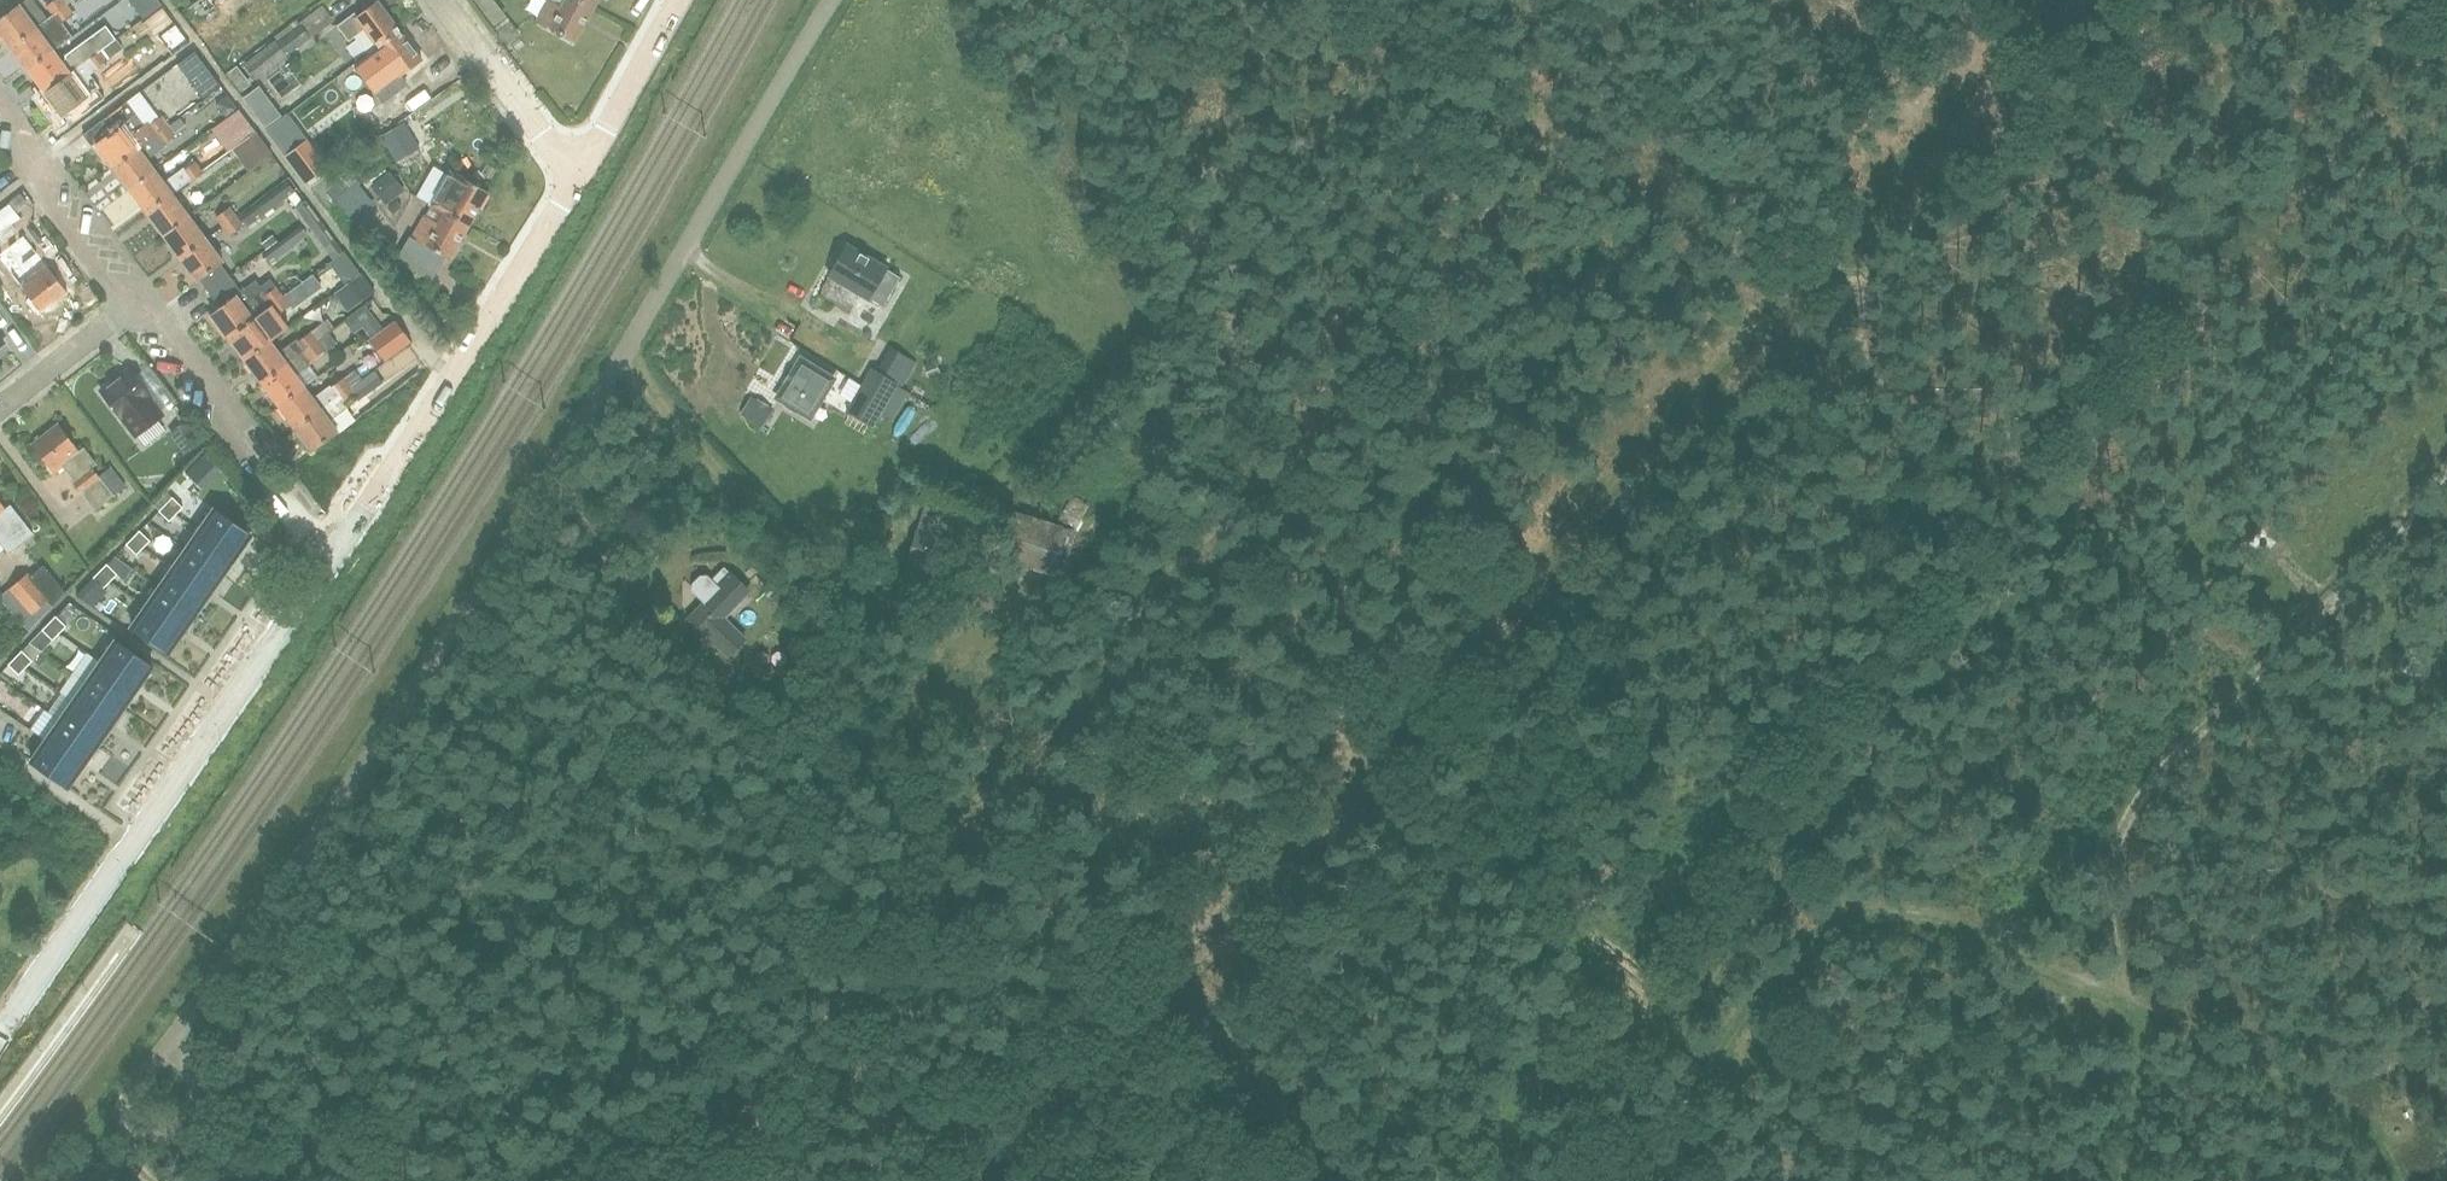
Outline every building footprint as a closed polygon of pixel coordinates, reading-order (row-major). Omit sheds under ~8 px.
[(52,15),(68,4),(73,0),(53,0),(45,5),(52,15)] [(336,25),(349,41),(352,38),(356,36),(369,53),(399,29),(376,0),(357,14),(355,11),(336,25)] [(508,15),(519,5),(515,0),(494,0),(508,15)] [(582,0),(563,0),(561,5),(552,0),(546,0),(536,18),(574,40),(593,6),(582,0)] [(29,16),(19,4),(0,18),(0,30),(11,45),(31,30),(48,18),(41,8),(29,16)] [(68,4),(52,15),(48,18),(31,30),(11,45),(28,68),(31,66),(53,49),(70,37),(60,23),(74,13),(68,4)] [(160,41),(176,30),(159,7),(143,17),(160,41)] [(516,26),(511,19),(498,29),(508,41),(514,36),(516,26)] [(272,67),(312,37),(301,22),(261,52),(272,67)] [(31,66),(28,68),(45,90),(104,46),(116,37),(106,24),(64,55),(66,56),(61,60),(53,49),(31,66)] [(365,56),(355,63),(380,94),(385,101),(410,82),(403,73),(421,58),(399,29),(369,53),(365,56)] [(104,46),(111,57),(124,48),(116,37),(104,46)] [(91,73),(111,57),(104,46),(45,90),(62,113),(65,112),(73,122),(105,98),(98,89),(101,87),(91,73)] [(195,50),(177,63),(190,80),(203,98),(221,85),(208,67),(195,50)] [(458,71),(463,87),(482,80),(477,65),(458,71)] [(110,131),(96,142),(114,165),(138,147),(154,135),(169,124),(162,115),(151,123),(148,119),(144,122),(127,100),(101,119),(110,131)] [(259,118),(265,126),(282,113),(276,105),(259,118)] [(169,124),(176,134),(186,126),(179,116),(169,124)] [(383,135),(396,159),(419,147),(405,122),(383,135)] [(176,134),(169,124),(154,135),(161,144),(176,134)] [(256,131),(244,140),(260,161),(271,153),(256,131)] [(309,138),(290,152),(309,178),(328,164),(309,138)] [(155,169),(140,150),(138,147),(114,165),(130,188),(155,169)] [(155,169),(130,188),(147,210),(201,170),(195,161),(177,174),(176,172),(163,181),(155,169)] [(329,207),(360,182),(343,161),(342,162),(341,161),(311,184),(329,207)] [(432,203),(444,209),(470,224),(489,190),(451,169),(432,203)] [(387,170),(370,184),(385,203),(402,189),(387,170)] [(287,180),(241,215),(249,226),(295,190),(287,180)] [(188,215),(172,193),(147,210),(164,233),(188,215)] [(305,220),(316,212),(306,198),(295,207),(305,220)] [(221,225),(237,214),(230,205),(215,217),(221,225)] [(470,224),(444,209),(437,221),(425,214),(413,234),(451,256),(470,224)] [(321,245),(334,236),(317,213),(307,221),(304,223),(321,245)] [(237,214),(221,225),(229,236),(245,224),(237,214)] [(205,237),(188,215),(164,233),(181,256),(205,237)] [(301,224),(261,254),(270,265),(309,235),(301,224)] [(36,269),(28,258),(34,254),(21,237),(19,238),(9,225),(0,232),(0,261),(9,272),(10,270),(19,282),(41,310),(68,290),(46,261),(36,269)] [(205,237),(181,256),(198,279),(199,278),(208,291),(219,283),(230,275),(220,262),(222,261),(214,249),(205,237)] [(895,272),(885,267),(846,244),(829,274),(868,296),(884,305),(894,287),(888,284),(895,272)] [(344,249),(329,261),(339,274),(354,263),(344,249)] [(374,291),(361,272),(333,292),(346,311),(374,291)] [(283,294),(276,284),(265,293),(263,289),(244,303),(237,294),(242,291),(230,275),(219,283),(208,291),(219,305),(210,311),(227,334),(255,314),(277,299),(283,294)] [(255,314),(227,334),(244,357),(270,338),(288,325),(279,313),(291,304),(284,295),(283,294),(277,299),(255,314)] [(372,321),(378,330),(391,321),(384,312),(372,321)] [(317,338),(261,380),(278,402),(303,384),(297,375),(315,362),(313,360),(353,332),(345,320),(318,339),(317,338)] [(311,331),(317,338),(329,329),(330,329),(325,321),(311,331)] [(279,350),(270,338),(244,357),(261,380),(317,338),(311,331),(299,340),(297,337),(279,350)] [(785,382),(776,396),(786,402),(785,404),(795,411),(797,409),(809,416),(833,378),(800,357),(793,368),(791,367),(783,380),(785,382)] [(938,373),(934,361),(925,363),(930,376),(938,373)] [(161,410),(128,367),(101,389),(134,431),(161,410)] [(870,368),(846,410),(872,425),(896,383),(870,368)] [(352,388),(350,384),(295,425),(312,448),(337,430),(331,421),(348,408),(346,404),(359,395),(361,397),(383,381),(376,370),(352,388)] [(313,396),(303,384),(278,402),(295,425),(350,384),(344,376),(331,386),(330,384),(313,396)] [(753,399),(747,395),(738,409),(758,421),(767,407),(760,403),(761,402),(754,397),(753,399)] [(173,429),(188,448),(202,438),(187,418),(173,429)] [(85,446),(79,450),(58,422),(32,442),(54,471),(61,465),(95,510),(115,495),(114,494),(126,485),(111,465),(99,474),(94,466),(98,463),(85,446)] [(206,451),(186,471),(197,482),(218,461),(206,451)] [(997,560),(1053,574),(1061,551),(1070,554),(1090,505),(1070,494),(1072,492),(1052,483),(1036,512),(1056,520),(1055,523),(1012,510),(997,560)] [(172,496),(165,503),(176,513),(183,506),(172,496)] [(0,498),(0,541),(9,552),(34,532),(11,502),(6,506),(0,498)] [(1004,520),(948,504),(925,498),(916,527),(917,528),(908,558),(943,569),(951,541),(938,537),(941,528),(997,542),(1004,520)] [(165,503),(159,510),(169,520),(176,513),(165,503)] [(214,508),(202,526),(238,551),(251,533),(214,508)] [(202,526),(188,546),(224,571),(238,551),(202,526)] [(139,529),(133,536),(143,546),(150,539),(139,529)] [(133,536),(126,543),(136,553),(143,546),(133,536)] [(188,546),(174,566),(210,591),(224,571),(188,546)] [(117,573),(107,563),(100,570),(110,580),(117,573)] [(29,571),(9,588),(31,614),(47,600),(52,605),(67,592),(44,564),(32,574),(29,571)] [(751,591),(733,574),(724,565),(712,578),(707,573),(700,573),(691,583),(691,589),(703,601),(688,616),(713,640),(729,657),(748,638),(726,617),(751,591)] [(174,566),(160,586),(196,612),(210,591),(174,566)] [(103,587),(110,580),(100,570),(93,577),(103,587)] [(160,586),(145,606),(182,632),(196,612),(160,586)] [(145,606),(131,626),(168,652),(182,632),(145,606)] [(66,625),(56,615),(49,622),(59,632),(66,625)] [(59,632),(49,622),(42,629),(52,639),(59,632)] [(115,640),(101,660),(138,685),(152,665),(115,640)] [(32,660),(22,649),(15,656),(25,667),(32,660)] [(19,673),(25,667),(15,656),(8,663),(19,673)] [(101,660),(87,680),(124,706),(138,685),(101,660)] [(87,680),(73,700),(110,726),(124,706),(87,680)] [(73,700),(59,720),(95,746),(110,726),(73,700)] [(59,720),(45,740),(81,766),(95,746),(59,720)] [(45,740),(31,761),(67,786),(81,766),(45,740)]
